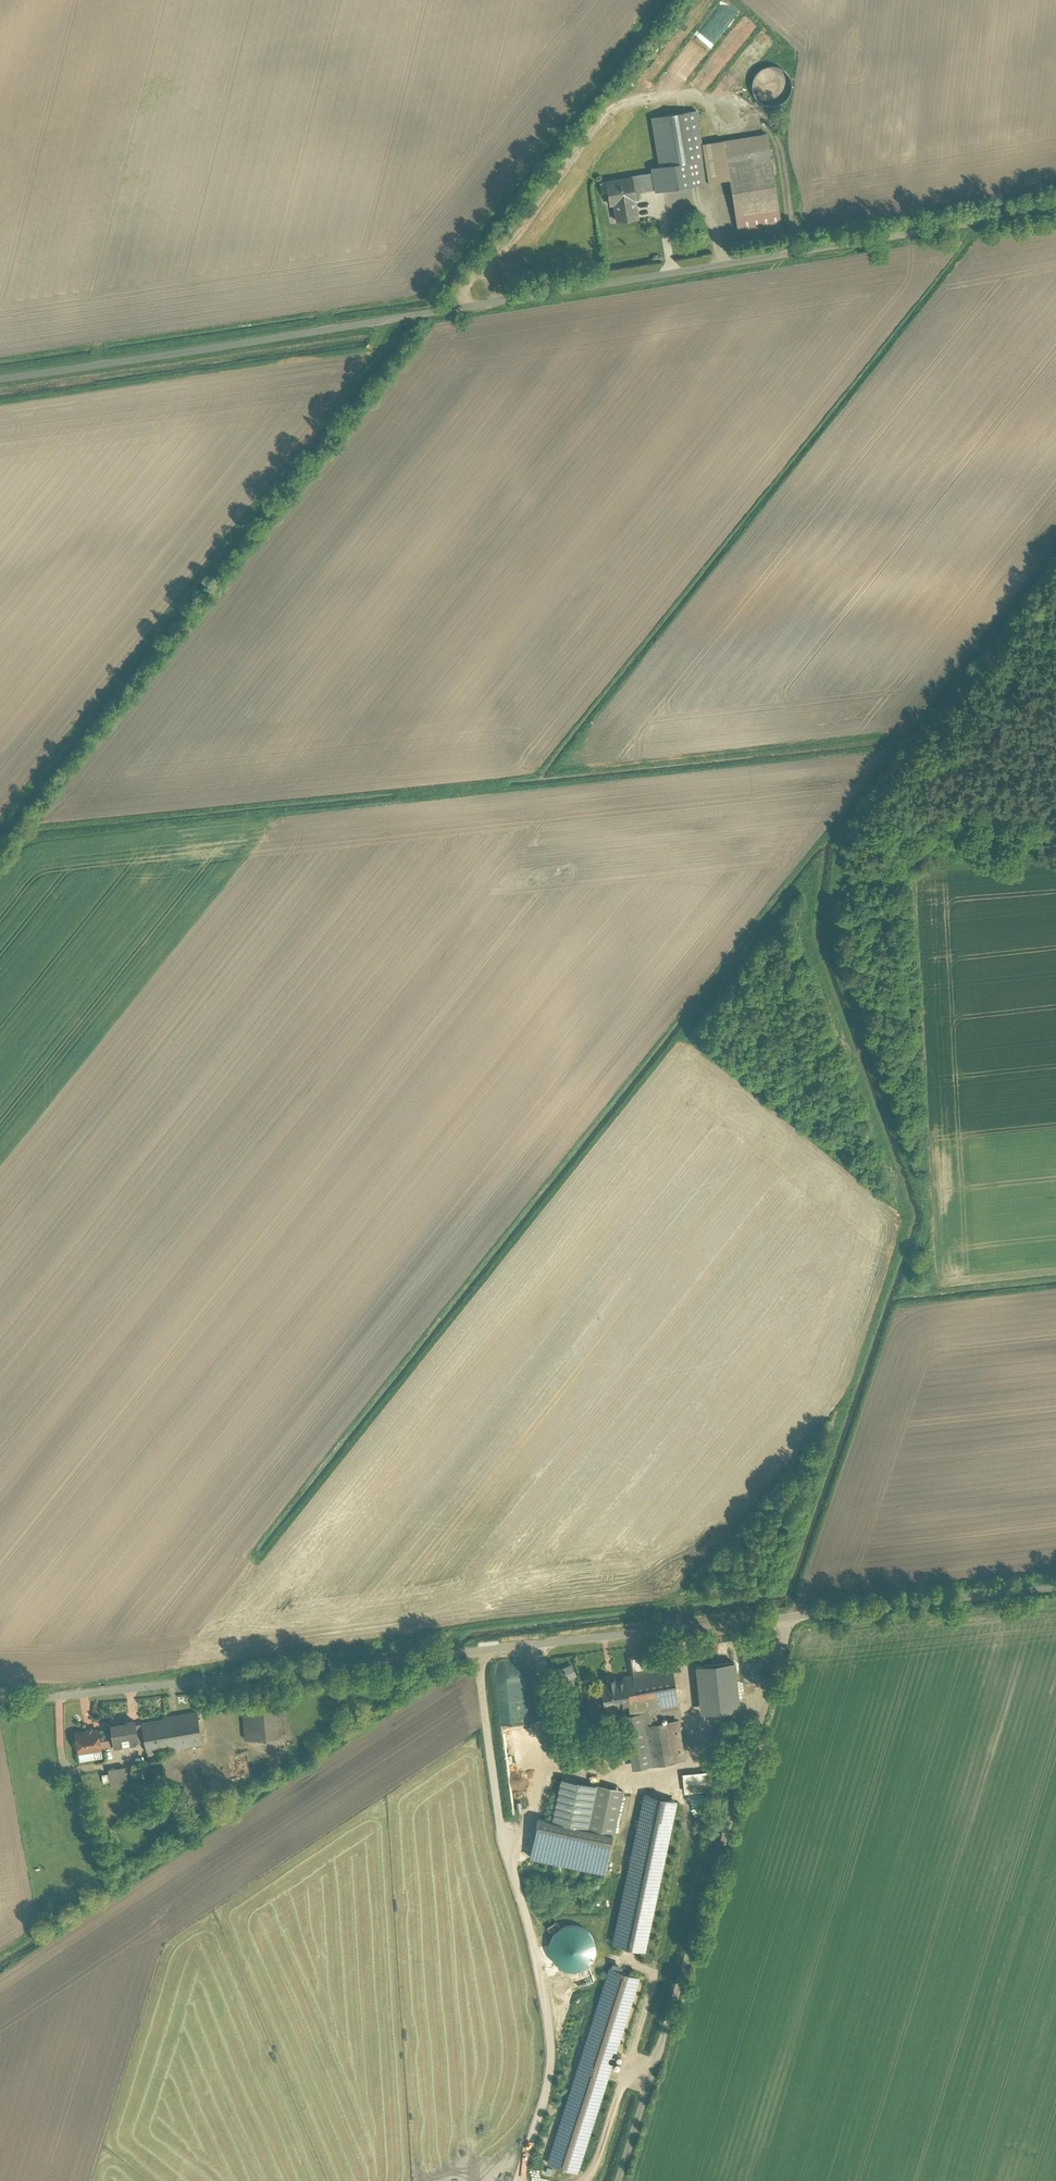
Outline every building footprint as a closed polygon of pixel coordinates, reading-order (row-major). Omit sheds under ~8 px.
[(698,34),(711,45),(736,16),(724,5),(698,34)] [(695,109),(650,117),(658,164),(650,166),(654,192),(708,183),(707,181),(701,142),(695,109)] [(767,131),(701,142),(707,181),(728,177),(737,232),(782,224),(767,131)] [(631,174),(603,178),(608,205),(612,204),(615,221),(638,217),(631,174)] [(702,1664),(708,1709),(742,1704),(736,1660),(702,1664)] [(570,1662),(554,1669),(559,1682),(575,1675),(570,1662)] [(627,1709),(637,1766),(688,1757),(681,1718),(686,1717),(676,1666),(603,1679),(609,1712),(627,1709)] [(244,1703),(247,1740),(289,1736),(286,1699),(244,1703)] [(141,1723),(147,1762),(162,1759),(162,1753),(202,1747),(197,1714),(141,1723)] [(100,1731),(76,1734),(80,1757),(104,1753),(103,1749),(115,1747),(116,1752),(141,1748),(137,1724),(110,1728),(112,1738),(102,1740),(100,1731)] [(685,1772),(687,1793),(717,1789),(714,1769),(685,1772)] [(542,1815),(533,1856),(606,1872),(624,1790),(565,1778),(556,1818),(542,1815)] [(647,1794),(614,1943),(646,1950),(679,1801),(647,1794)] [(554,1935),(558,1969),(590,1965),(585,1924),(568,1927),(569,1933),(554,1935)] [(609,1966),(549,2163),(581,2172),(642,1975),(609,1966)]
